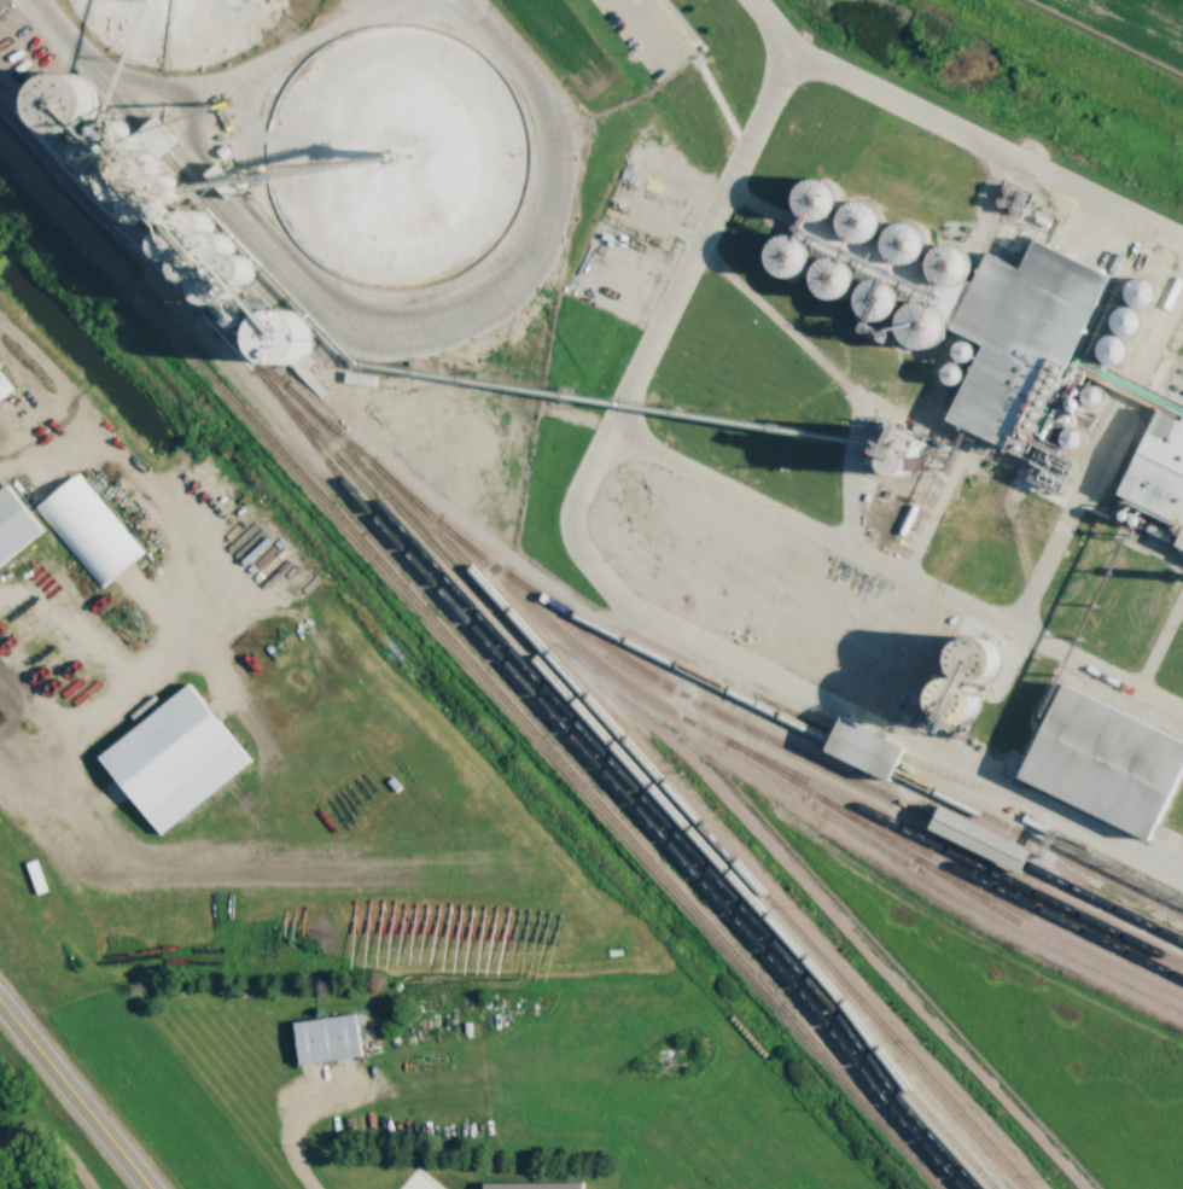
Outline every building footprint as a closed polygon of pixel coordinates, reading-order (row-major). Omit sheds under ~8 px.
[(14,1),(13,0),(0,0),(0,14),(14,1)] [(841,182),(807,182),(807,221),(841,221),(841,182)] [(869,200),(854,213),(876,236),(891,223),(869,200)] [(931,262),(930,226),(898,227),(900,263),(931,262)] [(862,259),(828,259),(828,245),(827,245),(828,234),(788,234),(788,272),(826,272),(826,299),(862,299),(862,259)] [(990,255),(960,332),(1077,376),(1116,272),(1037,243),(1028,269),(990,255)] [(17,392),(0,370),(0,405),(17,392)] [(1155,420),(1126,505),(1182,525),(1182,430),(1155,420)] [(101,590),(144,555),(80,475),(37,509),(101,590)] [(10,486),(0,493),(0,568),(46,532),(10,486)] [(1069,688),(1029,780),(1054,791),(1053,793),(1158,839),(1182,783),(1182,738),(1069,688)] [(828,752),(895,783),(911,749),(844,718),(828,752)] [(995,846),(988,842),(983,851),(1023,874),(1035,855),(1001,836),(995,846)] [(296,1021),(300,1063),(363,1056),(359,1014),(296,1021)]
